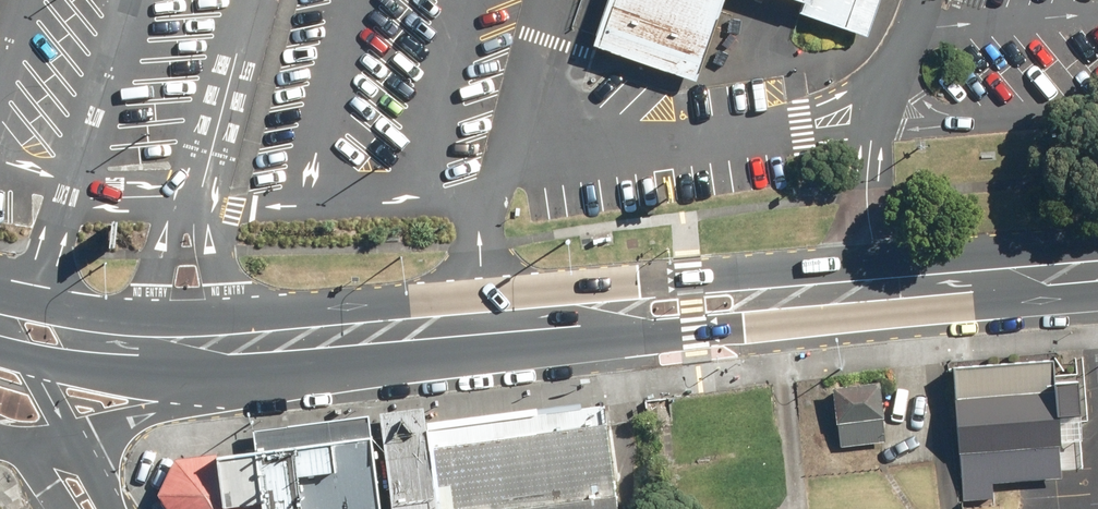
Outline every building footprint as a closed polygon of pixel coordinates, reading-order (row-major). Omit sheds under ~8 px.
[(597,36),(594,46),(696,81),(724,0),(610,0),(597,36)] [(802,3),(798,13),(866,37),(879,0),(793,0),(802,3)] [(1055,358),(954,367),(966,499),(994,497),(993,476),(1064,470),(1059,416),(1083,414),(1079,379),(1057,381),(1055,358)] [(879,384),(834,389),(841,447),(886,441),(879,384)] [(382,434),(393,508),(623,508),(608,405),(382,434)] [(170,508),(379,508),(368,436),(176,461),(160,494),(170,508)]
